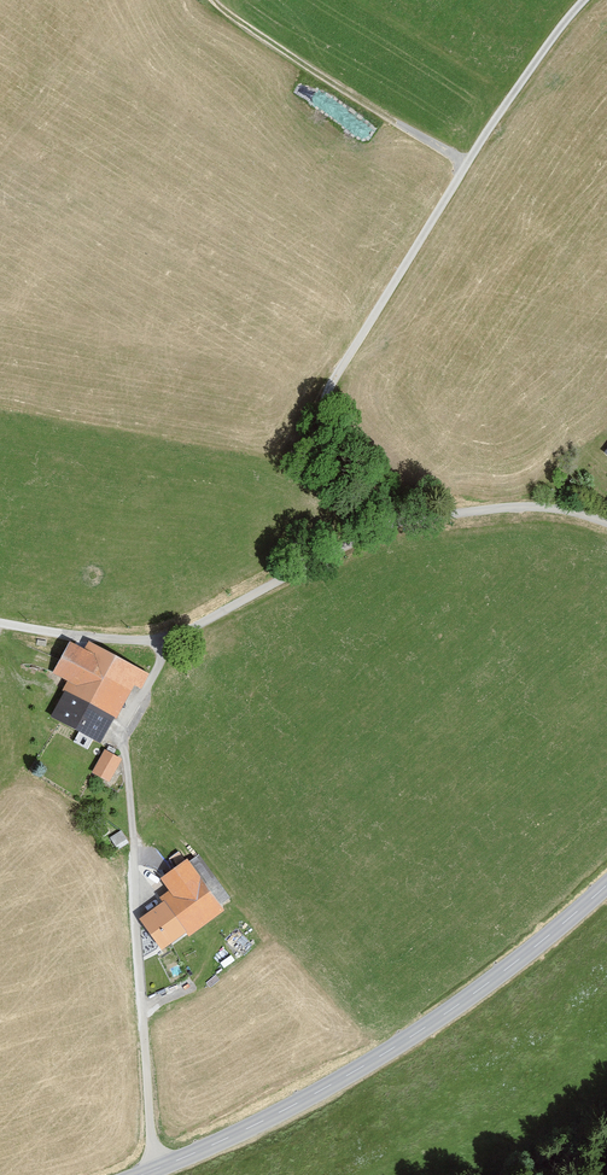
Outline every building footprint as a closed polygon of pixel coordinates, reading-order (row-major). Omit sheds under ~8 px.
[(79,650),(62,641),(46,672),(62,680),(43,716),(96,743),(126,684),(135,689),(144,672),(84,641),(79,650)] [(117,758),(100,749),(87,772),(105,781),(117,758)] [(166,894),(133,918),(155,948),(178,931),(183,937),(220,910),(181,856),(153,876),(166,894)]
